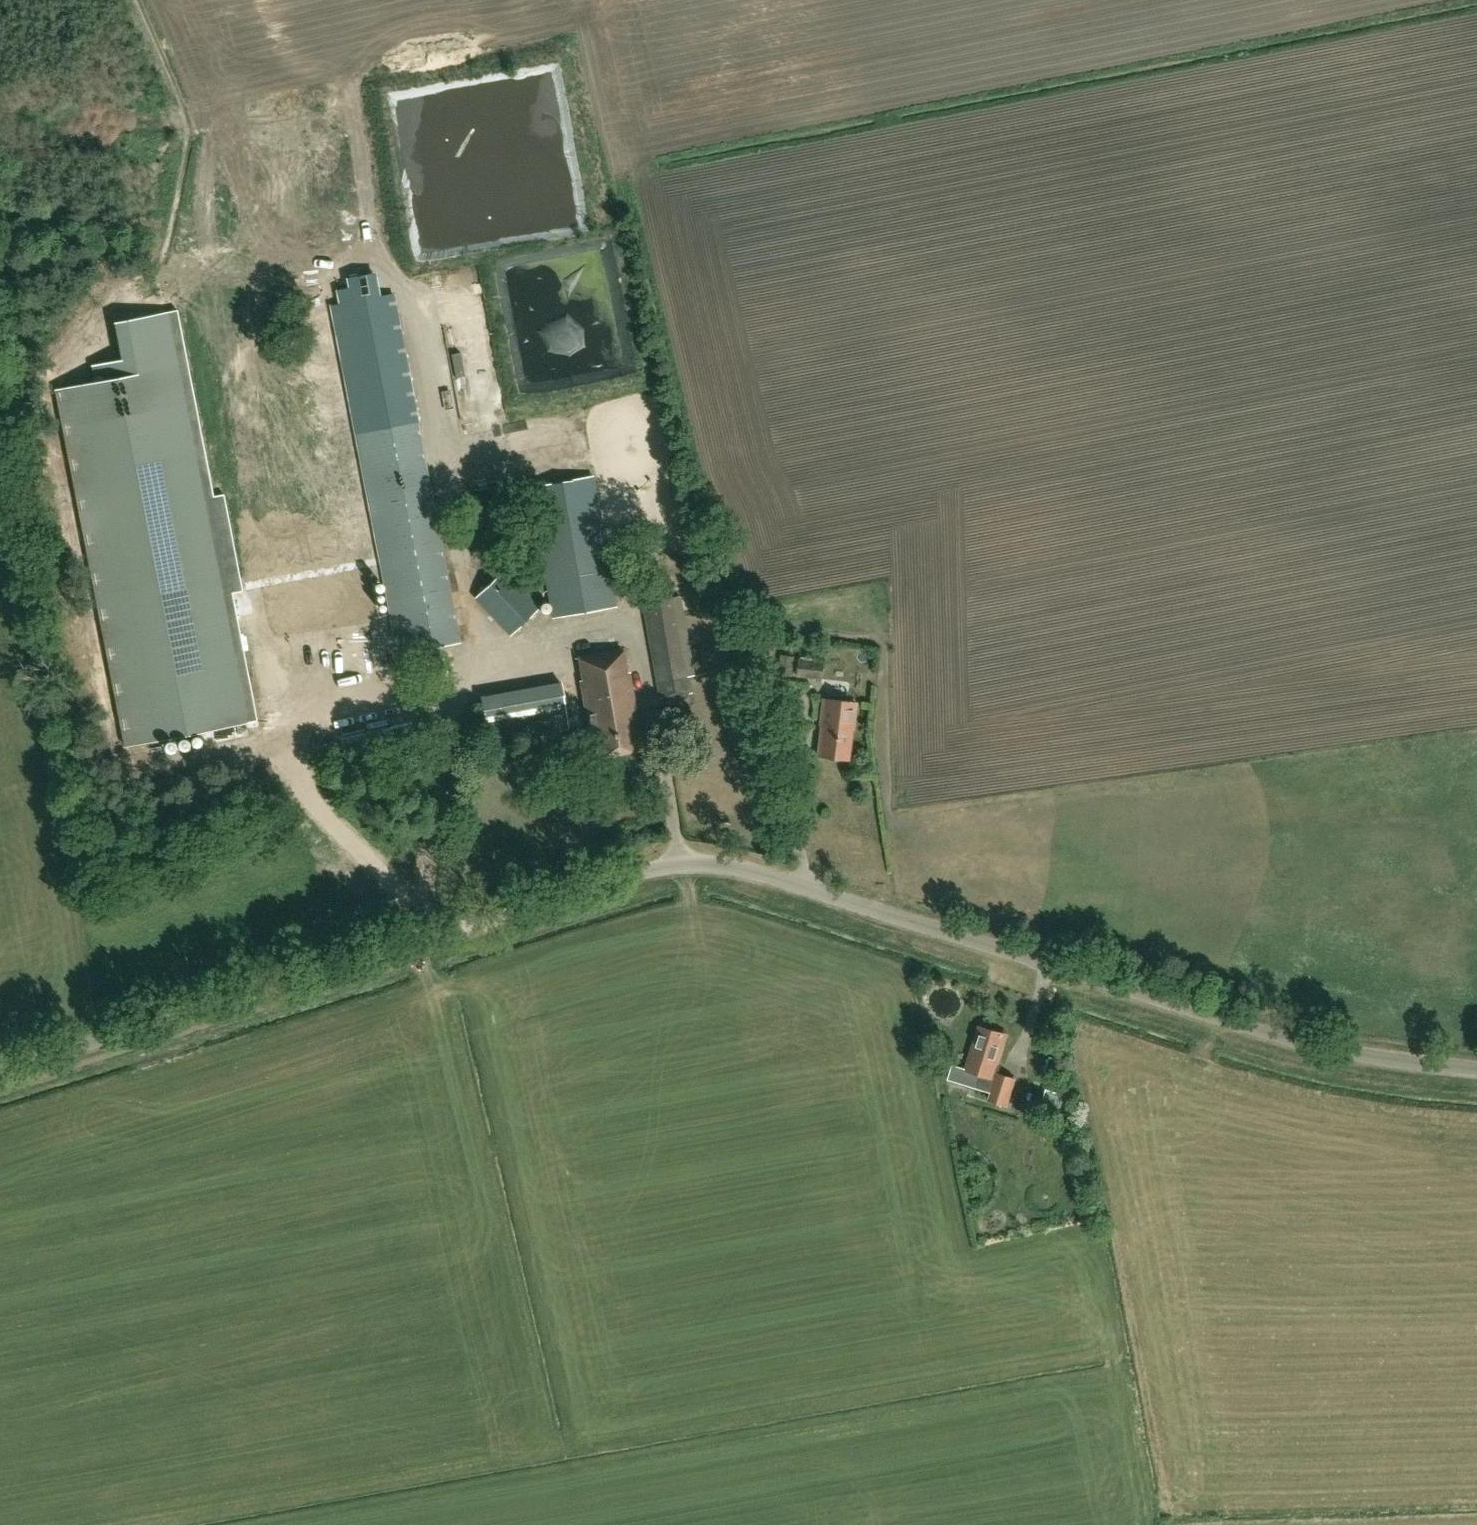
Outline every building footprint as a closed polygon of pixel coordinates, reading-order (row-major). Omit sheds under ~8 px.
[(416,423),(391,293),(379,295),(375,272),(347,277),(349,288),(337,290),(339,303),(330,305),(389,615),(398,614),(405,653),(407,653),(459,643),(417,423),(416,423)] [(176,310),(113,322),(120,359),(90,365),(94,382),(54,389),(123,750),(255,724),(230,592),(240,590),(222,494),(211,496),(176,310)] [(554,616),(615,605),(592,476),(530,487),(554,616)] [(636,560),(621,562),(624,585),(640,583),(636,560)] [(657,682),(694,676),(680,595),(643,602),(657,682)] [(626,673),(622,649),(579,657),(583,680),(581,682),(594,758),(642,749),(628,672),(626,673)] [(791,674),(793,655),(780,653),(777,672),(791,674)] [(820,678),(822,662),(798,658),(796,674),(820,678)] [(853,730),(856,703),(823,699),(820,726),(822,726),(818,756),(847,759),(851,729),(853,730)] [(996,1078),(993,1077),(1006,1035),(980,1027),(966,1069),(978,1073),(974,1087),(991,1092),(988,1100),(1006,1105),(1014,1079),(998,1073),(996,1078)] [(1057,1113),(1063,1094),(1046,1089),(1040,1108),(1057,1113)]
